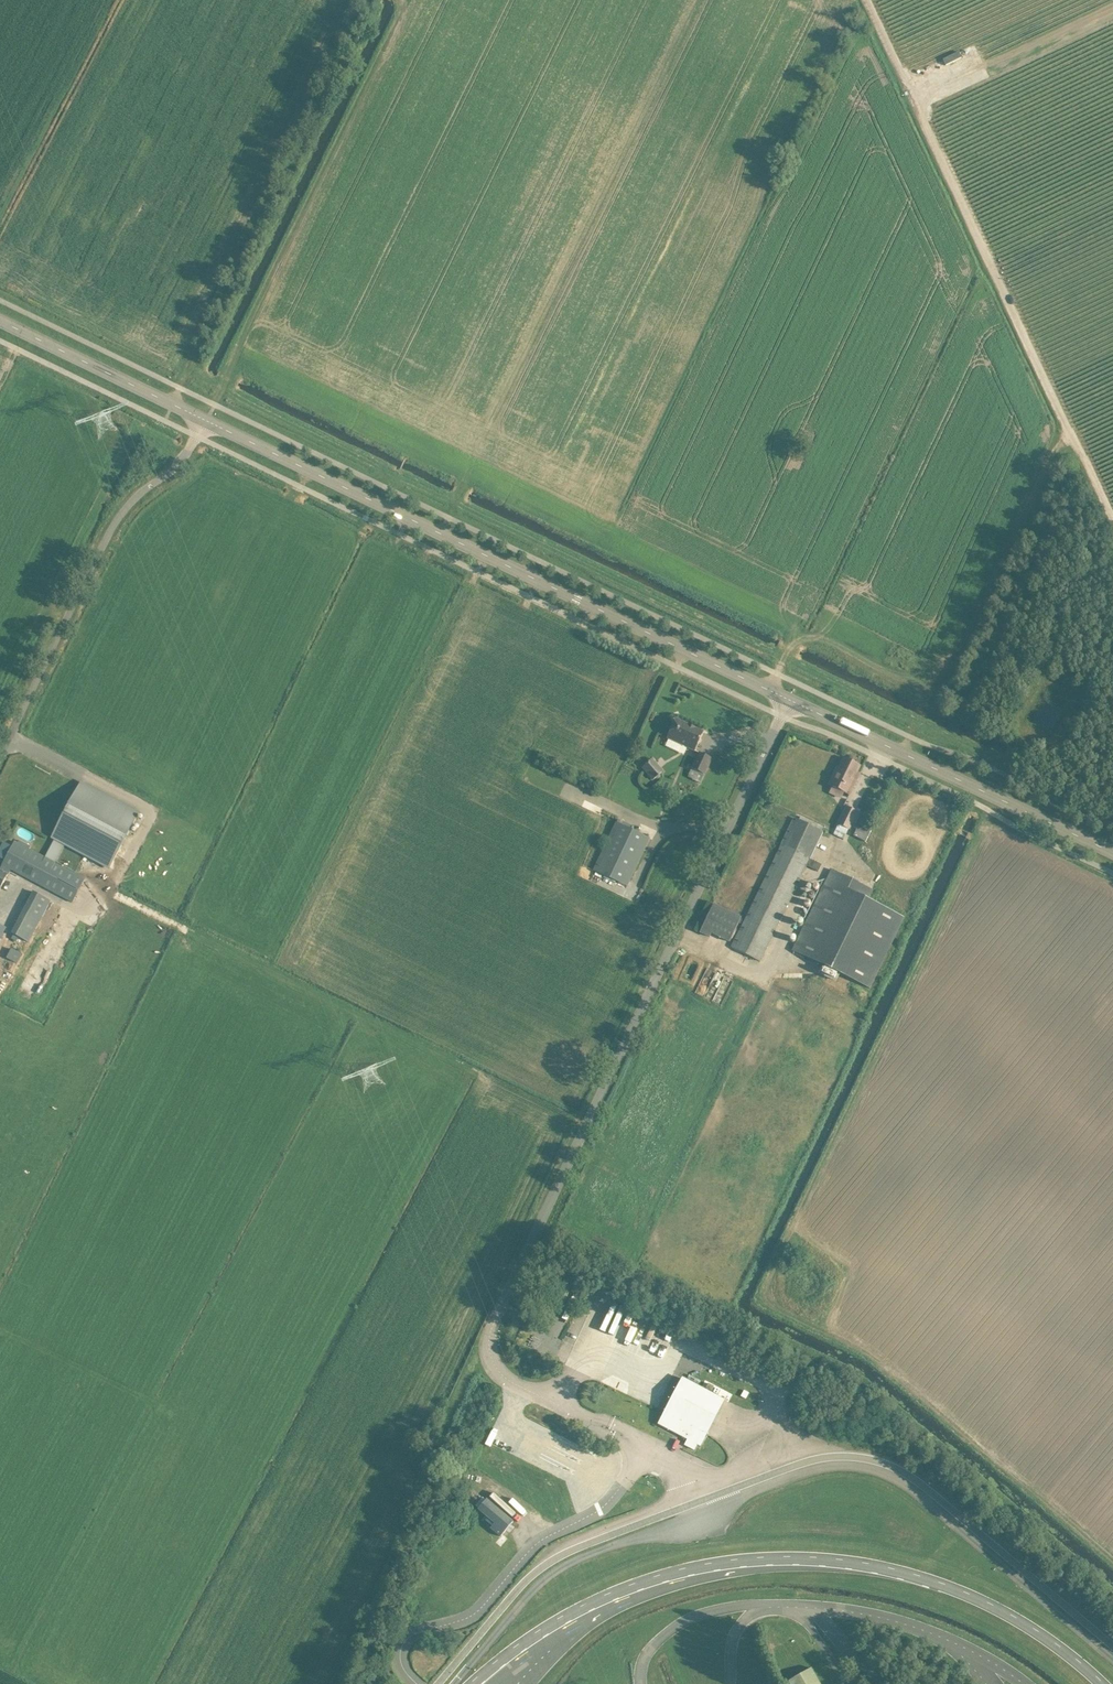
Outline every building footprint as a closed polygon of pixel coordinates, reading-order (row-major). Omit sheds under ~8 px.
[(1055,468),(1067,455),(1062,451),(1050,464),(1055,468)] [(667,738),(685,746),(695,751),(704,732),(676,719),(671,729),(667,738)] [(705,774),(712,758),(699,752),(695,762),(692,768),(688,777),(701,783),(705,774)] [(829,785),(838,789),(849,795),(860,774),(857,772),(860,765),(845,757),(840,767),(838,766),(829,785)] [(653,779),(663,771),(652,759),(643,767),(653,779)] [(30,849),(32,846),(19,840),(18,843),(15,841),(0,869),(0,889),(11,869),(72,902),(85,879),(56,863),(66,844),(110,867),(139,814),(81,782),(52,836),(55,838),(45,858),(30,849)] [(848,829),(857,812),(847,807),(839,824),(848,829)] [(805,823),(799,820),(795,818),(732,947),(742,952),(760,961),(802,875),(807,866),(817,871),(818,871),(822,865),(810,859),(823,832),(805,823)] [(616,822),(593,871),(627,887),(650,838),(616,822)] [(792,951),(823,966),(820,972),(837,981),(840,974),(870,988),(904,917),(868,899),(873,889),(832,869),(792,951)] [(29,943),(51,900),(33,891),(11,933),(29,943)] [(741,917),(714,904),(700,933),(709,938),(711,934),(729,942),(741,917)] [(17,963),(22,953),(12,948),(6,958),(17,963)] [(581,1336),(580,1325),(568,1326),(568,1340),(575,1340),(574,1336),(581,1336)] [(711,1393),(692,1383),(682,1378),(665,1411),(668,1413),(661,1425),(668,1429),(678,1434),(687,1439),(688,1439),(686,1442),(684,1445),(694,1450),(697,1444),(704,1432),(707,1433),(725,1400),(711,1393)] [(491,1527),(501,1537),(514,1523),(487,1498),(486,1500),(483,1497),(476,1505),(479,1508),(478,1509),(494,1524),(491,1527)] [(811,1668),(788,1681),(790,1683),(820,1683),(811,1668)]
